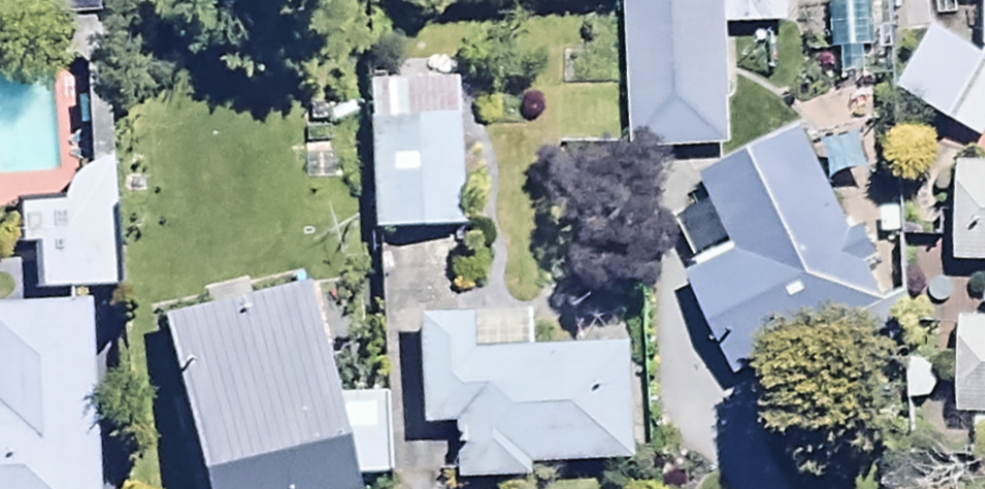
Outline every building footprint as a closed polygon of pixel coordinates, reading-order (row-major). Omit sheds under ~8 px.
[(626,93),(633,93),(634,144),(688,143),(687,110),(730,109),(729,29),(788,28),(787,0),(623,0),(626,93)] [(871,0),(829,2),(831,62),(873,60),(871,0)] [(984,127),(984,0),(983,0),(984,57),(931,26),(894,89),(978,138),(984,127)] [(385,96),(367,97),(370,230),(433,229),(432,202),(455,201),(454,140),(473,140),(472,93),(447,93),(447,71),(384,72),(385,96)] [(857,228),(845,233),(794,128),(698,174),(735,250),(685,274),(737,381),(894,305),(857,228)] [(17,245),(34,245),(35,289),(108,288),(106,162),(87,165),(71,175),(60,191),(56,208),(18,207),(17,245)] [(955,163),(954,263),(984,263),(984,163),(955,163)] [(332,400),(307,280),(152,313),(190,488),(351,488),(349,478),(381,476),(378,398),(332,400)] [(84,306),(0,310),(0,488),(93,488),(84,306)] [(415,318),(418,425),(459,424),(461,479),(533,477),(532,462),(635,459),(631,346),(525,349),(524,308),(461,310),(461,317),(415,318)] [(959,417),(984,417),(984,319),(961,319),(959,417)]
